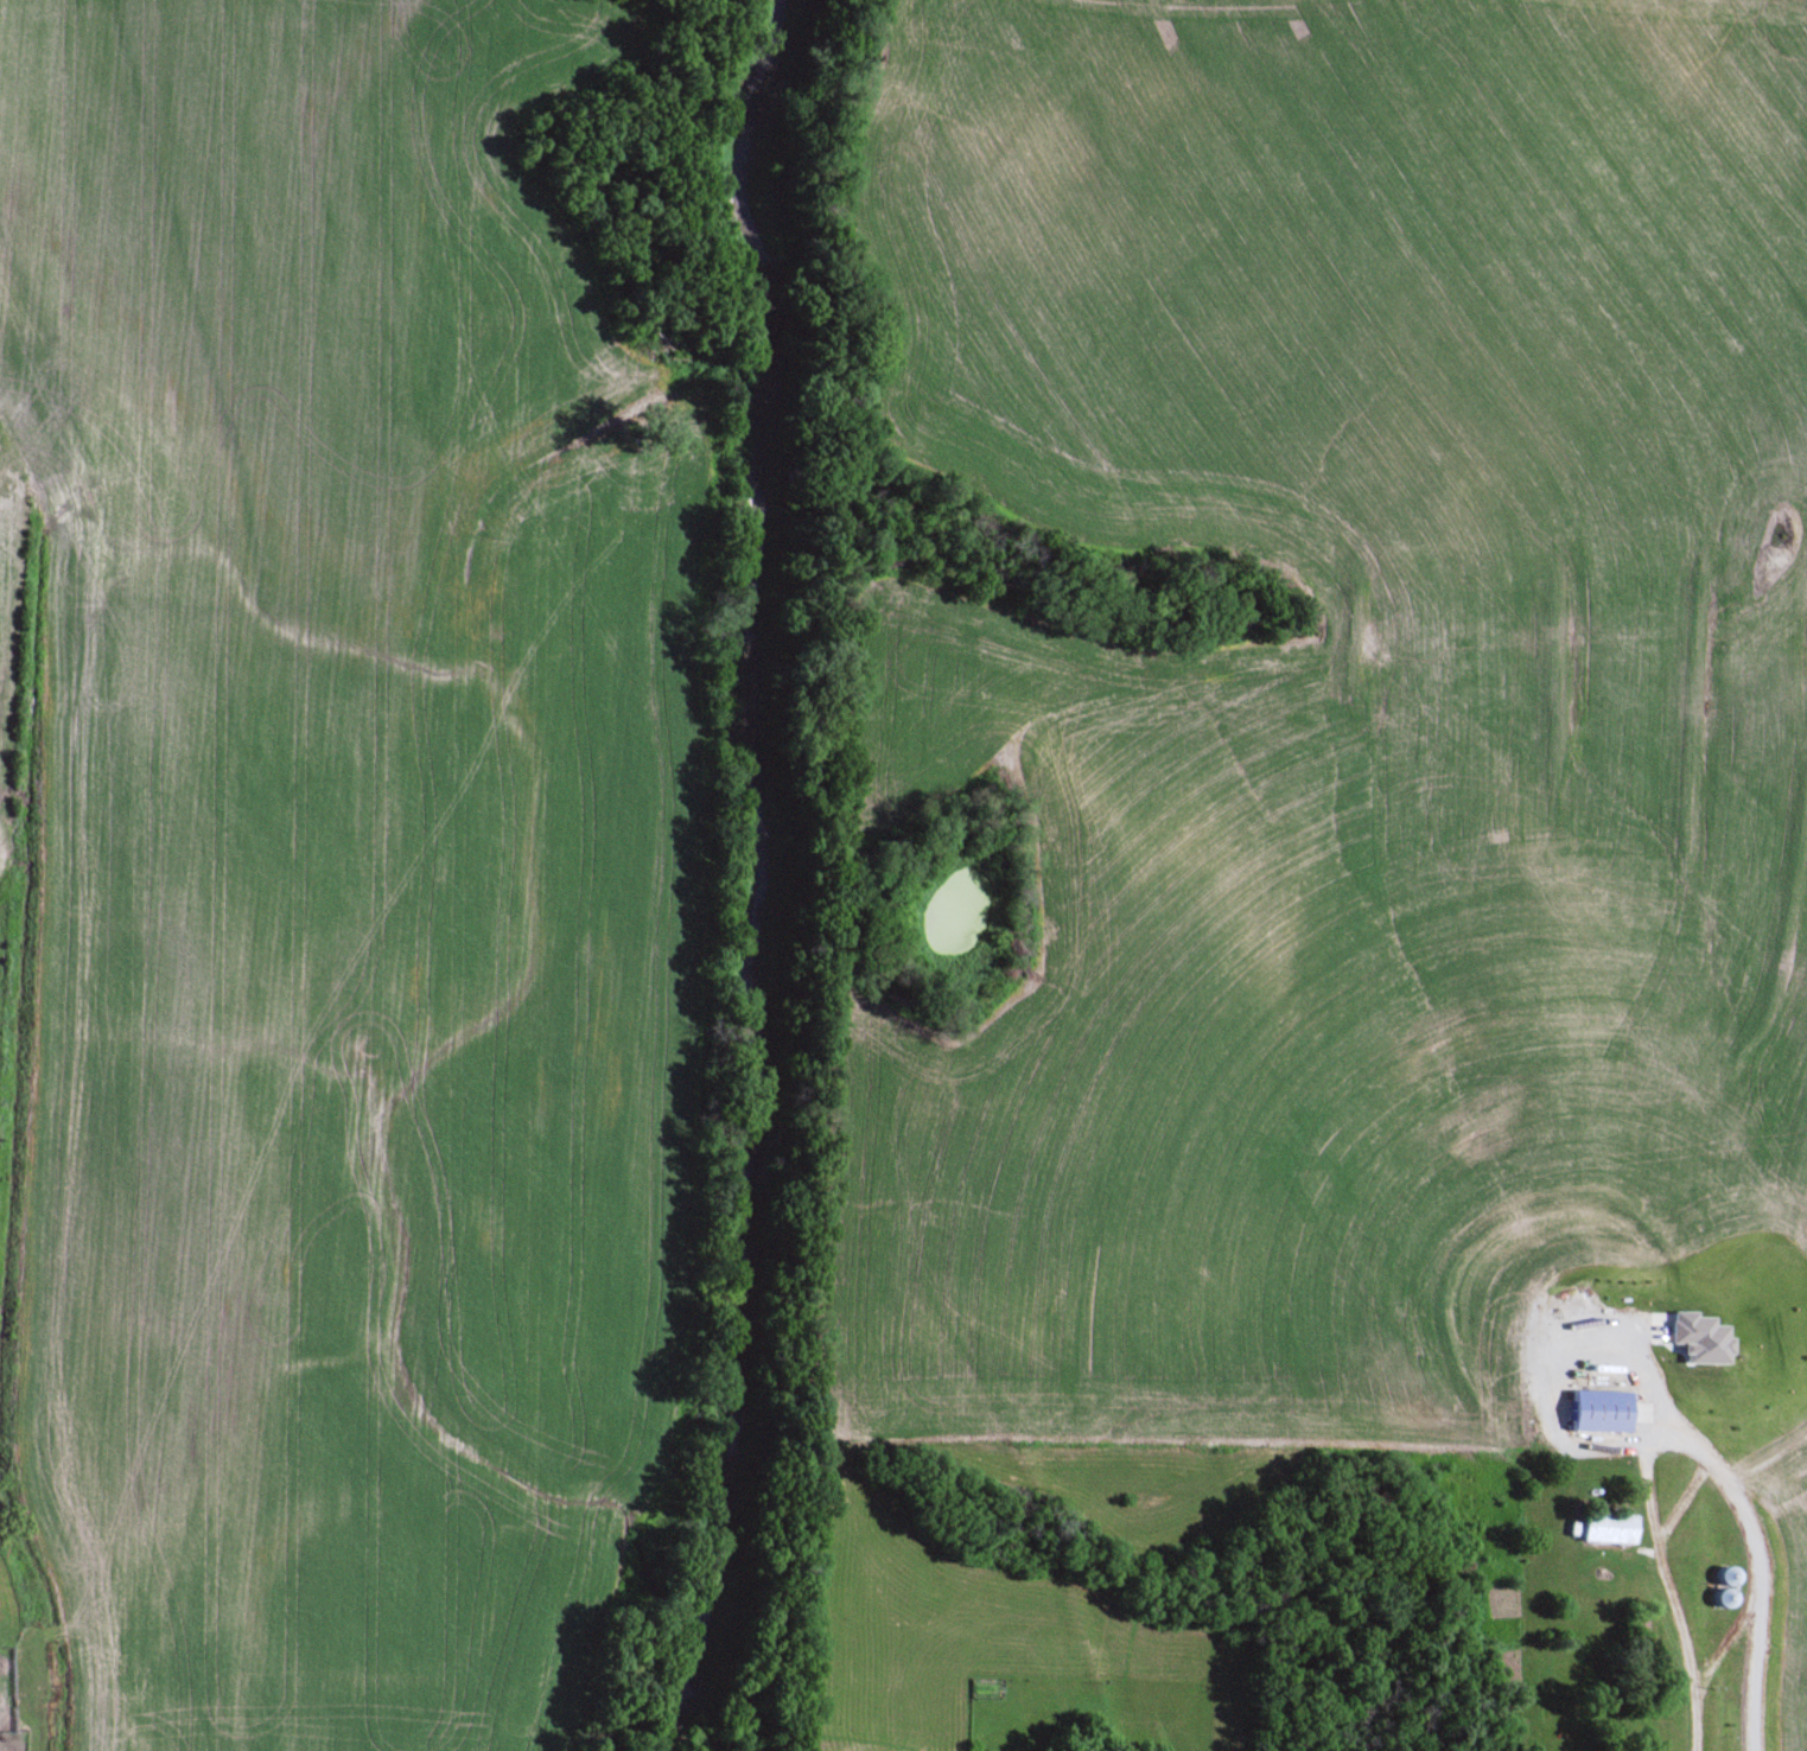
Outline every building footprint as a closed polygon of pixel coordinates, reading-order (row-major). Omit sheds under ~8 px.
[(1570,1429),(1626,1429),(1626,1388),(1570,1388),(1570,1429)] [(1632,1540),(1632,1511),(1582,1511),(1582,1539),(1632,1540)] [(1734,1568),(1726,1566),(1723,1579),(1731,1581),(1734,1568)] [(1715,1593),(1718,1603),(1732,1598),(1728,1588),(1715,1593)]
